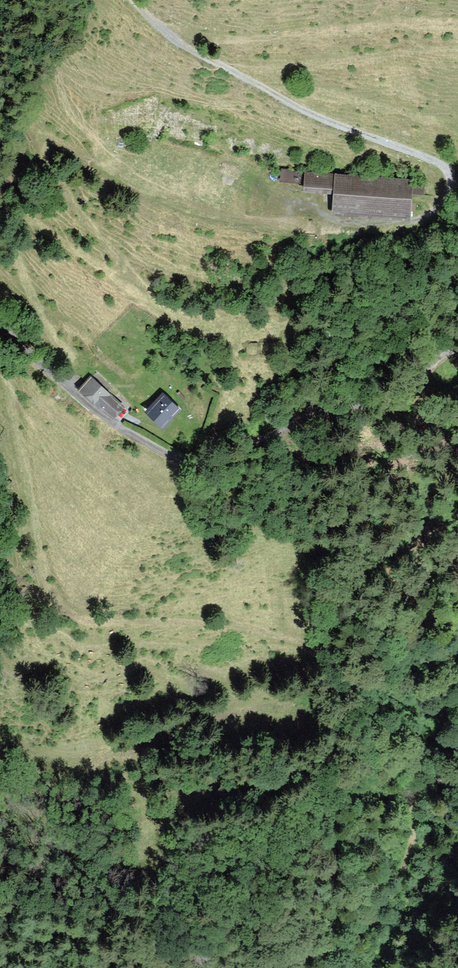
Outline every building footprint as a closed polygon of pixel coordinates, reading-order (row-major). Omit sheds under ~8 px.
[(283,166),(280,178),(300,183),(302,170),(283,166)] [(422,195),(422,188),(409,187),(410,180),(307,173),(306,191),(336,193),(334,212),(408,217),(410,194),(422,195)] [(110,394),(91,377),(79,391),(93,403),(96,401),(114,417),(122,408),(108,396),(110,394)] [(180,410),(163,394),(146,412),(163,428),(180,410)]
